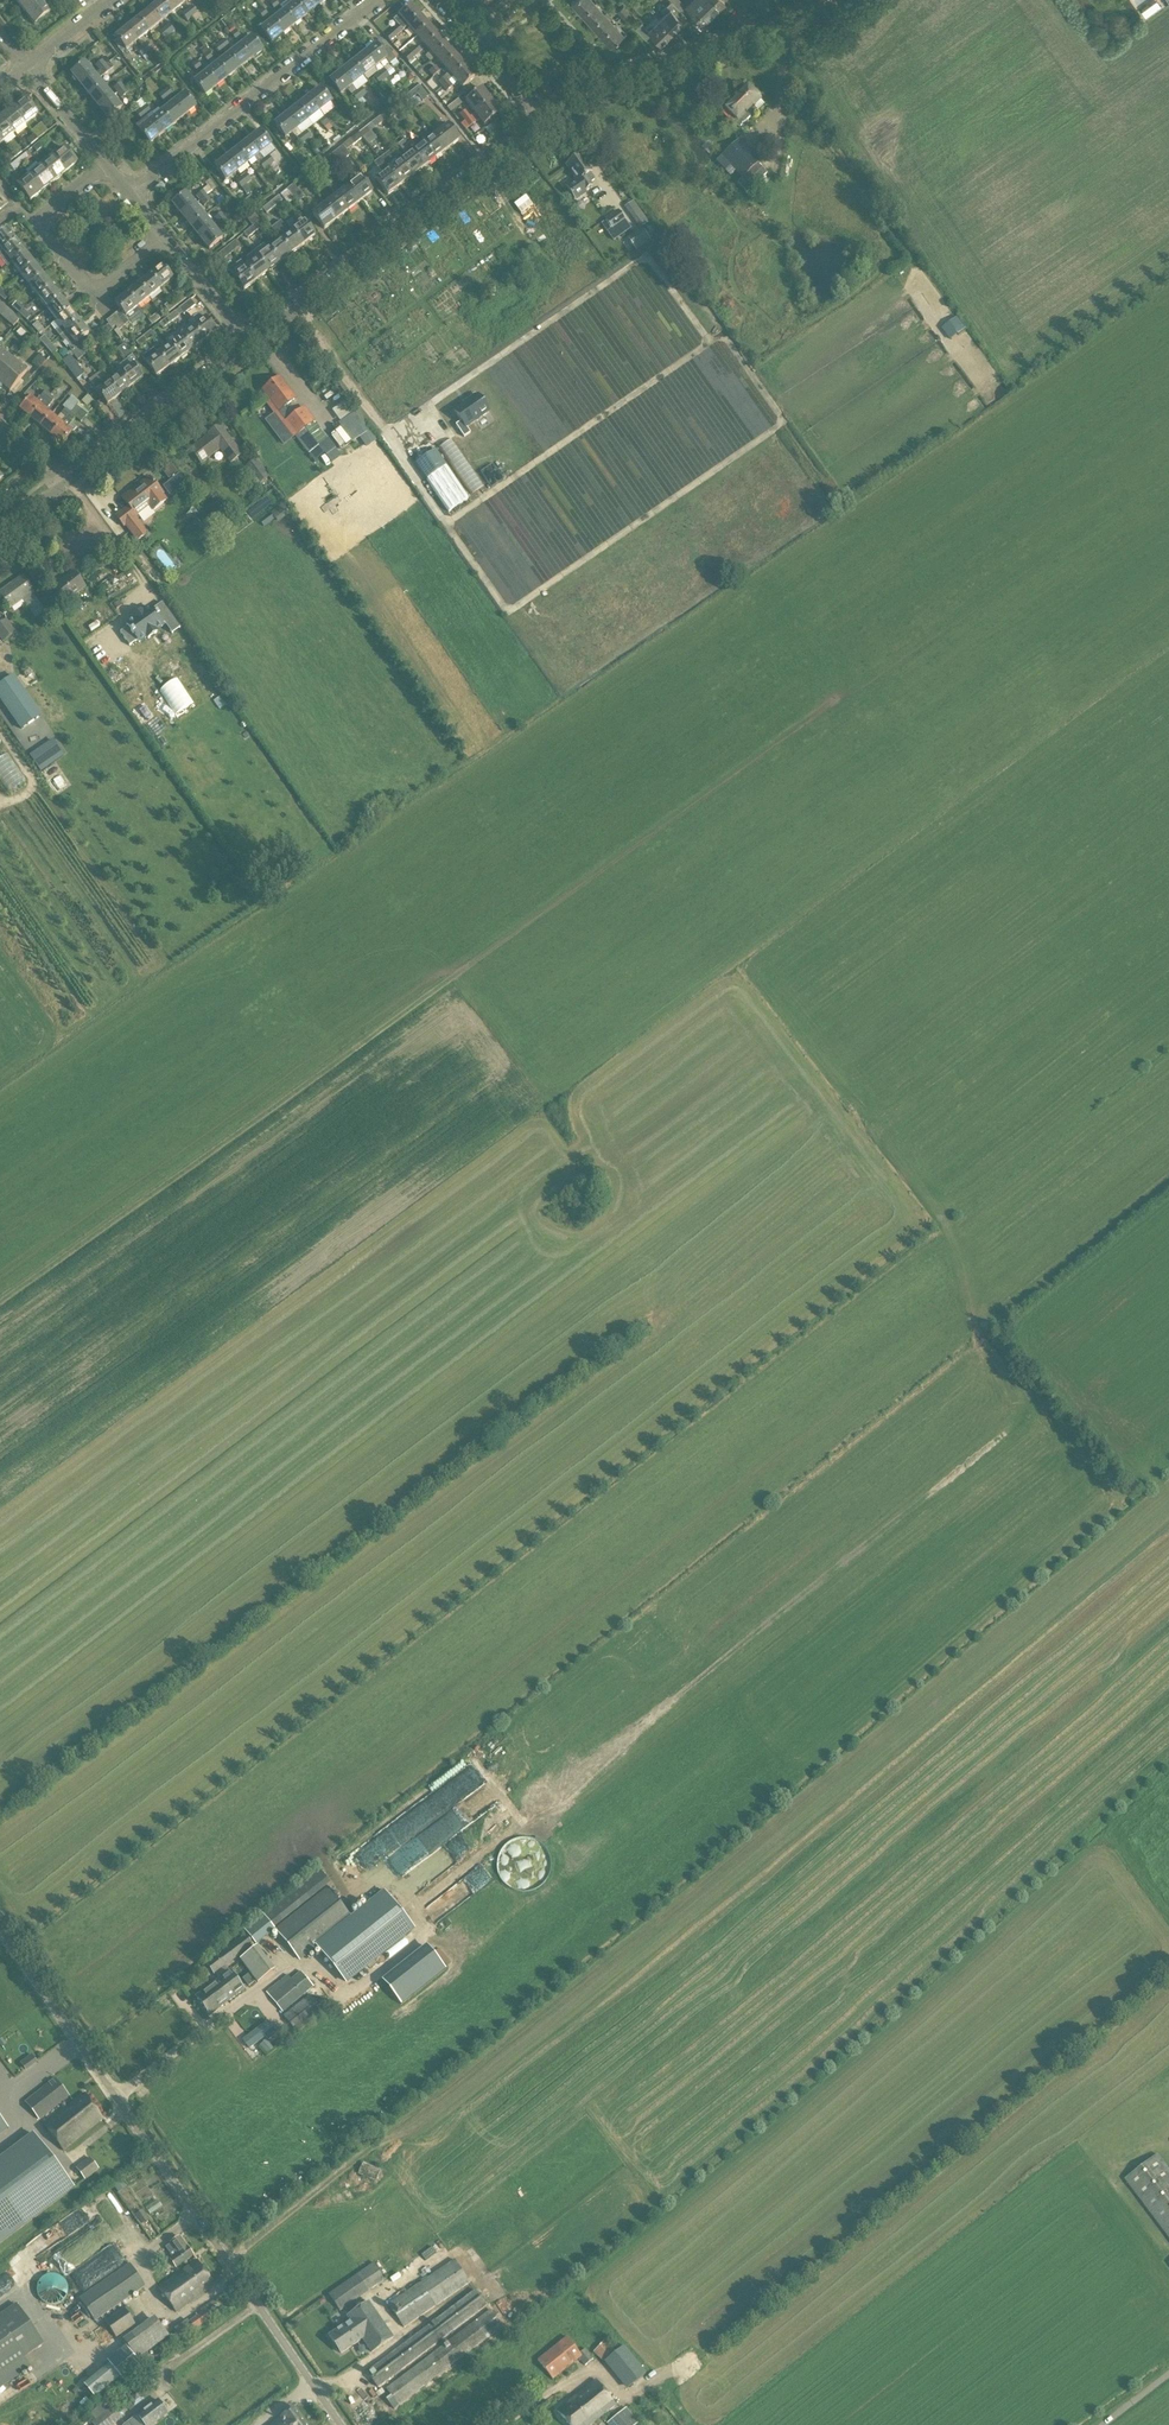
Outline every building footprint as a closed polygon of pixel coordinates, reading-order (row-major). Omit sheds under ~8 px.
[(16,2),(26,14),(42,1),(42,0),(19,0),(16,2)] [(57,0),(44,0),(42,1),(26,14),(36,26),(52,13),(46,6),(52,1),(53,3),(57,0)] [(183,5),(179,0),(163,0),(161,1),(172,14),(183,5)] [(280,7),(275,0),(274,0),(269,3),(275,11),(280,7)] [(318,8),(312,0),(301,0),(296,4),(306,17),(318,8)] [(595,1),(593,0),(574,0),(571,2),(581,13),(595,1)] [(660,19),(673,33),(684,22),(682,20),(687,15),(681,9),(672,0),(671,0),(661,10),(665,13),(660,19)] [(686,3),(682,0),(672,0),(681,9),(686,3)] [(714,12),(702,0),(692,0),(686,6),(703,23),(714,12)] [(714,12),(725,1),(723,0),(702,0),(714,12)] [(160,23),(172,14),(161,1),(150,10),(160,23)] [(591,24),(604,12),(595,1),(581,13),(591,24)] [(295,26),(306,17),(296,4),(285,13),(295,26)] [(411,5),(394,20),(399,26),(393,32),(397,37),(403,31),(408,27),(421,16),(411,5)] [(617,11),(621,15),(628,9),(624,5),(617,11)] [(193,17),(197,14),(192,6),(187,10),(193,17)] [(264,20),(269,16),(263,8),(258,13),(264,20)] [(625,20),(632,14),(628,9),(621,15),(625,20)] [(149,32),(160,23),(150,10),(139,19),(149,32)] [(188,21),(193,17),(187,10),(182,14),(188,21)] [(601,34),(614,23),(604,12),(591,24),(601,34)] [(284,35),(295,26),(285,13),(274,22),(284,35)] [(197,14),(193,17),(196,22),(201,18),(197,14)] [(417,37),(430,26),(421,16),(408,27),(417,37)] [(138,41),(149,32),(139,19),(128,29),(138,41)] [(673,33),(660,19),(654,24),(651,21),(646,26),(642,23),(636,29),(646,40),(652,34),(662,44),(673,33)] [(272,44),(284,35),(274,22),(262,31),(272,44)] [(623,33),(614,23),(601,34),(611,46),(626,32),(626,31),(623,33)] [(170,35),(175,31),(169,24),(164,28),(170,35)] [(426,47),(439,36),(430,26),(417,37),(426,47)] [(165,39),(170,35),(164,28),(159,32),(165,39)] [(126,51),(138,41),(128,29),(116,38),(126,51)] [(236,41),(241,37),(236,30),(230,34),(236,41)] [(386,37),(391,42),(397,37),(393,32),(386,37)] [(436,57),(448,46),(439,36),(426,47),(430,52),(426,55),(431,61),(435,57),(436,57)] [(253,38),(241,47),(251,60),(263,51),(253,38)] [(219,43),(225,50),(229,46),(224,39),(219,43)] [(148,53),(153,50),(147,42),(142,46),(148,53)] [(221,53),(225,50),(219,43),(215,46),(221,53)] [(148,58),(146,55),(148,53),(142,46),(137,50),(143,58),(143,57),(145,60),(148,58)] [(376,46),(365,55),(375,68),(386,59),(390,65),(396,60),(386,47),(381,51),(376,46)] [(411,52),(415,56),(421,51),(417,46),(411,52)] [(445,68),(457,57),(448,46),(436,57),(445,68)] [(240,69),(251,60),(241,47),(230,56),(240,69)] [(218,65),(208,52),(204,55),(203,56),(213,69),(207,74),(217,87),(229,78),(218,65)] [(409,62),(415,56),(411,52),(405,57),(409,62)] [(364,77),(375,68),(365,55),(353,64),(364,77)] [(229,78),(240,69),(230,56),(218,65),(229,78)] [(454,78),(466,67),(457,57),(445,68),(454,78)] [(100,71),(106,66),(106,65),(102,60),(96,66),(100,71)] [(197,72),(203,68),(197,61),(192,65),(197,72)] [(81,86),(94,75),(85,64),(72,74),(81,86)] [(352,86),(364,77),(353,64),(342,73),(352,86)] [(100,71),(94,75),(81,86),(90,97),(103,86),(98,80),(110,70),(106,66),(100,71)] [(433,77),(440,71),(436,66),(429,72),(433,77)] [(463,88),(476,77),(466,67),(454,78),(463,88)] [(379,73),(385,80),(390,76),(384,69),(379,73)] [(362,98),(356,91),(352,86),(342,73),(330,82),(341,95),(347,90),(357,102),(362,98)] [(380,84),(385,80),(379,73),(374,77),(380,84)] [(206,96),(217,87),(207,74),(195,83),(206,96)] [(443,88),(449,82),(444,77),(438,83),(443,88)] [(117,93),(124,87),(120,82),(113,88),(117,93)] [(446,92),(453,86),(449,82),(443,88),(446,92)] [(99,108),(112,97),(108,92),(103,86),(90,97),(99,108)] [(428,97),(419,86),(406,96),(410,101),(418,95),(423,101),(428,97)] [(735,126),(740,129),(743,122),(744,123),(750,117),(747,114),(760,101),(746,86),(724,108),(737,121),(735,126)] [(128,92),(124,87),(117,93),(121,98),(128,92)] [(169,98),(174,95),(169,87),(164,91),(169,98)] [(362,98),(367,94),(361,87),(356,91),(362,98)] [(321,89),(309,99),(320,112),(331,102),(321,89)] [(475,114),(492,102),(482,89),(466,102),(475,114)] [(164,102),(169,98),(164,91),(159,95),(164,102)] [(184,117),(196,108),(185,95),(174,104),(184,117)] [(403,107),(410,101),(406,96),(399,102),(403,107)] [(109,119),(122,109),(112,97),(99,108),(109,119)] [(26,125),(34,118),(38,115),(25,99),(13,109),(26,125)] [(324,117),(320,112),(309,99),(298,107),(313,126),(319,121),(328,132),(333,128),(330,124),(324,117)] [(451,113),(463,104),(459,99),(447,108),(451,113)] [(147,116),(151,113),(146,105),(142,100),(138,103),(142,108),(141,109),(147,116)] [(484,127),(501,114),(492,102),(475,114),(484,127)] [(173,126),(184,117),(174,104),(163,113),(173,126)] [(141,109),(137,105),(132,109),(141,121),(147,116),(141,109)] [(308,120),(298,107),(287,116),(297,129),(308,120)] [(386,120),(394,113),(391,108),(382,115),(386,120)] [(14,134),(26,125),(13,109),(1,118),(14,134)] [(465,122),(470,118),(466,112),(460,116),(465,122)] [(162,135),(173,126),(163,113),(151,122),(162,135)] [(329,113),(324,117),(330,124),(335,121),(329,113)] [(379,125),(386,120),(382,115),(375,121),(379,125)] [(285,138),(292,133),(297,129),(287,116),(275,125),(285,138)] [(14,134),(1,118),(0,119),(0,141),(3,144),(14,134)] [(470,128),(475,124),(470,118),(465,122),(470,128)] [(150,144),(162,135),(151,122),(140,131),(150,144)] [(448,150),(460,141),(448,126),(436,135),(448,150)] [(363,138),(371,132),(367,127),(359,133),(363,138)] [(41,130),(34,135),(38,140),(45,134),(41,130)] [(301,135),(307,142),(312,138),(307,131),(301,135)] [(260,155),(271,145),(261,132),(250,141),(260,155)] [(355,144),(363,138),(359,133),(351,139),(355,144)] [(34,135),(27,141),(31,146),(38,140),(34,135)] [(296,139),(302,146),(307,142),(301,135),(296,139)] [(436,159),(448,150),(436,135),(424,144),(436,159)] [(47,137),(40,142),(44,147),(51,142),(47,137)] [(249,163),(260,155),(250,141),(238,150),(249,163)] [(404,141),(403,142),(423,169),(436,159),(424,144),(417,149),(411,142),(407,145),(404,141)] [(743,178),(759,162),(739,141),(717,162),(726,171),(731,166),(743,178)] [(40,142),(33,148),(37,153),(44,147),(40,142)] [(302,146),(300,146),(303,150),(309,145),(307,142),(302,146)] [(412,178),(423,169),(403,142),(398,145),(407,157),(400,162),(412,178)] [(340,163),(350,155),(343,146),(328,158),(331,163),(337,158),(340,163)] [(15,159),(22,153),(19,148),(11,154),(15,159)] [(78,165),(65,148),(58,154),(55,150),(50,154),(53,158),(52,159),(65,175),(78,165)] [(237,172),(249,163),(238,150),(227,159),(237,172)] [(400,187),(412,178),(400,162),(391,151),(379,160),(400,187)] [(27,153),(17,161),(21,166),(30,158),(27,153)] [(9,164),(15,159),(11,154),(5,159),(9,164)] [(270,167),(274,163),(269,156),(264,159),(270,167)] [(578,182),(567,189),(574,199),(591,188),(585,178),(591,173),(580,157),(567,166),(578,182)] [(323,169),(331,163),(328,158),(319,165),(323,169)] [(54,184),(65,175),(52,159),(41,168),(54,184)] [(226,181),(237,172),(227,159),(215,168),(226,181)] [(270,167),(264,159),(259,163),(265,171),(270,167)] [(388,196),(400,187),(379,160),(374,164),(383,175),(376,181),(388,196)] [(17,161),(10,166),(14,171),(21,166),(17,161)] [(42,193),(54,184),(41,168),(29,177),(42,193)] [(307,182),(315,176),(311,171),(303,177),(307,182)] [(247,184),(252,180),(246,173),(241,177),(247,184)] [(31,202),(34,199),(42,193),(29,177),(18,186),(31,202)] [(242,188),(247,184),(241,177),(236,181),(242,188)] [(361,202),(373,193),(361,178),(349,187),(361,202)] [(298,203),(304,198),(293,185),(287,190),(298,203)] [(349,211),(361,202),(349,187),(338,196),(349,211)] [(201,202),(208,196),(204,191),(197,197),(201,202)] [(8,204),(0,193),(0,204),(3,208),(8,204)] [(182,217),(195,206),(186,195),(173,205),(182,217)] [(205,207),(212,201),(208,196),(201,202),(205,207)] [(337,220),(349,211),(338,196),(325,205),(337,220)] [(275,207),(282,201),(279,197),(271,203),(275,207)] [(634,201),(625,208),(633,220),(642,213),(634,201)] [(266,214),(275,207),(271,203),(263,209),(266,214)] [(324,230),(337,220),(325,205),(313,215),(324,230)] [(191,228),(204,217),(195,206),(182,217),(191,228)] [(614,241),(630,229),(618,212),(606,220),(610,226),(605,229),(614,241)] [(219,224),(226,218),(221,213),(214,219),(219,224)] [(253,226),(253,227),(260,221),(255,215),(248,221),(253,226)] [(200,239),(213,228),(204,217),(191,228),(200,239)] [(222,228),(229,222),(226,218),(219,224),(222,228)] [(298,228),(292,219),(286,224),(293,232),(303,246),(315,237),(305,223),(298,228)] [(289,235),(286,230),(287,229),(281,221),(271,229),(281,241),(292,254),(303,246),(293,232),(289,235)] [(650,225),(646,228),(651,235),(655,232),(650,225)] [(256,232),(252,227),(244,234),(248,239),(256,232)] [(210,250),(223,240),(213,228),(200,239),(210,250)] [(14,243),(16,241),(8,230),(0,236),(0,254),(14,243)] [(642,230),(628,239),(637,251),(650,242),(642,230)] [(14,262),(26,253),(16,241),(14,243),(0,254),(0,258),(7,267),(14,262)] [(281,241),(275,246),(271,241),(266,245),(280,264),(292,254),(281,241)] [(233,253),(240,247),(236,242),(229,247),(233,253)] [(265,245),(264,244),(253,253),(253,254),(268,273),(280,264),(266,245),(265,245)] [(223,262),(233,253),(229,247),(218,256),(223,262)] [(35,265),(34,264),(26,253),(14,262),(7,267),(8,268),(13,264),(21,275),(35,265)] [(256,282),(268,273),(253,254),(246,259),(250,264),(245,268),(256,282)] [(30,287),(44,276),(35,265),(21,275),(30,287)] [(161,290),(173,280),(162,267),(150,276),(161,290)] [(244,290),(256,282),(245,268),(234,277),(244,290)] [(531,291),(535,287),(524,272),(519,276),(531,291)] [(39,298),(53,288),(44,276),(30,287),(39,298)] [(150,299),(161,290),(150,276),(139,286),(150,299)] [(139,308),(150,299),(139,286),(128,295),(139,308)] [(48,310),(62,300),(53,288),(39,298),(48,310)] [(9,296),(2,290),(0,292),(0,297),(5,301),(9,296)] [(176,308),(187,298),(183,293),(171,302),(176,308)] [(145,315),(139,308),(128,295),(116,305),(121,311),(116,315),(125,327),(138,317),(140,319),(145,315)] [(58,322),(71,311),(62,300),(48,310),(57,321),(58,322)] [(184,315),(195,306),(191,300),(179,310),(184,315)] [(169,312),(176,308),(171,302),(165,307),(169,312)] [(19,320),(0,303),(0,315),(13,327),(19,320)] [(20,315),(24,310),(16,303),(12,307),(20,315)] [(27,321),(31,316),(24,310),(20,315),(27,321)] [(80,323),(71,311),(58,322),(57,321),(51,325),(61,338),(80,323)] [(171,323),(179,317),(175,312),(167,318),(171,323)] [(216,333),(206,319),(201,313),(198,315),(196,316),(194,317),(193,318),(193,319),(192,319),(192,320),(189,322),(190,324),(191,324),(194,328),(204,342),(216,333)] [(152,325),(160,319),(156,314),(148,321),(152,325)] [(120,331),(125,327),(116,315),(107,322),(109,325),(113,330),(117,328),(120,331)] [(163,329),(171,323),(167,318),(159,324),(163,329)] [(958,318),(950,324),(959,335),(966,330),(958,318)] [(39,334),(44,330),(37,323),(33,327),(39,334)] [(72,348),(90,335),(80,323),(61,338),(63,341),(66,340),(72,348)] [(204,342),(194,328),(191,324),(190,324),(184,329),(183,328),(178,332),(192,351),(204,342)] [(107,327),(100,333),(104,338),(113,330),(109,325),(107,327)] [(121,339),(124,336),(120,331),(117,328),(113,330),(121,339)] [(148,341),(156,335),(152,330),(144,336),(148,341)] [(192,351),(178,332),(166,341),(170,346),(181,359),(192,351)] [(47,349),(52,345),(45,336),(40,340),(47,349)] [(140,347),(148,341),(144,336),(136,342),(140,347)] [(93,349),(99,345),(93,337),(87,341),(93,349)] [(53,356),(58,352),(52,345),(47,349),(53,356)] [(125,362),(116,369),(117,370),(121,374),(131,388),(143,379),(133,365),(132,365),(128,360),(133,356),(124,345),(118,349),(124,357),(122,358),(125,362)] [(164,351),(159,345),(154,349),(158,355),(169,368),(181,359),(170,346),(164,351)] [(78,359),(86,353),(80,346),(73,353),(78,359)] [(28,373),(0,350),(0,385),(11,394),(22,381),(28,373)] [(70,355),(62,361),(77,380),(84,375),(70,355)] [(157,377),(169,368),(158,355),(147,364),(157,377)] [(116,378),(110,383),(119,396),(131,388),(121,374),(117,370),(113,374),(116,378)] [(108,405),(119,396),(110,383),(109,383),(101,372),(89,381),(108,405)] [(32,377),(28,373),(22,381),(25,384),(32,377)] [(264,391),(271,401),(269,403),(296,437),(309,454),(326,441),(313,424),(315,423),(303,408),(292,417),(284,408),(295,400),(279,380),(264,391)] [(50,396),(31,419),(41,428),(52,415),(46,410),(55,400),(54,399),(67,384),(63,381),(50,396)] [(31,419),(50,396),(45,392),(41,397),(40,397),(36,402),(31,398),(20,410),(31,419)] [(470,402),(455,412),(461,422),(456,426),(464,438),(470,433),(466,427),(489,412),(478,396),(476,398),(475,396),(469,400),(470,402)] [(80,403),(81,402),(74,397),(64,409),(66,410),(58,419),(52,415),(41,428),(51,437),(80,403)] [(95,405),(89,397),(83,402),(90,409),(95,405)] [(81,423),(88,416),(80,409),(83,406),(80,403),(51,437),(62,446),(73,433),(72,433),(77,427),(72,423),(76,418),(81,423)] [(357,410),(339,423),(348,435),(366,423),(357,410)] [(242,455),(220,426),(208,434),(209,436),(190,450),(201,465),(220,450),(231,464),(242,455)] [(446,467),(435,451),(416,464),(427,480),(446,467)] [(159,460),(155,464),(159,469),(163,465),(159,460)] [(257,486),(269,477),(256,460),(244,469),(257,486)] [(163,487),(170,496),(185,484),(179,476),(170,465),(161,472),(170,483),(163,487)] [(273,473),(269,476),(274,483),(278,480),(273,473)] [(153,512),(168,501),(163,495),(150,478),(123,499),(129,507),(117,517),(124,527),(125,527),(137,542),(148,533),(136,518),(137,517),(136,516),(148,507),(153,512)] [(279,523),(290,514),(282,504),(271,513),(279,523)] [(220,514),(215,518),(221,526),(226,522),(220,514)] [(65,603),(85,588),(74,573),(54,589),(65,603)] [(32,594),(34,592),(23,577),(9,588),(10,589),(1,596),(0,594),(0,595),(11,609),(23,601),(25,604),(35,598),(32,594)] [(124,616),(116,621),(126,635),(134,630),(135,632),(143,626),(144,628),(153,622),(152,620),(160,615),(159,614),(161,612),(168,623),(177,617),(159,592),(150,598),(151,599),(149,600),(147,597),(139,602),(138,601),(129,606),(131,608),(123,614),(124,616)] [(118,601),(113,604),(117,610),(122,606),(118,601)] [(16,633),(7,620),(0,626),(0,637),(4,642),(16,633)] [(34,706),(14,677),(0,687),(0,699),(23,731),(42,717),(34,706)] [(220,697),(214,701),(219,709),(225,705),(220,697)] [(273,1929),(317,1894),(330,1883),(320,1870),(263,1916),(273,1929)] [(328,1889),(276,1930),(300,1960),(317,1947),(347,1984),(415,1930),(384,1890),(350,1917),(328,1889)] [(261,1914),(242,1930),(246,1935),(253,1945),(273,1929),(263,1916),(261,1914)] [(229,1972),(225,1967),(254,1945),(253,1945),(246,1935),(207,1964),(215,1975),(216,1974),(220,1979),(196,1997),(210,2016),(245,1990),(230,1971),(229,1972)] [(314,1986),(301,1971),(291,1979),(288,1975),(267,1993),(283,2012),(314,1986)] [(297,2033),(323,2013),(311,1996),(284,2017),(297,2033)] [(267,2021),(243,2040),(249,2048),(264,2036),(268,2041),(277,2033),(274,2029),(267,2021)] [(260,2046),(266,2054),(273,2048),(266,2041),(260,2046)] [(31,2054),(21,2062),(26,2070),(37,2062),(31,2054)] [(40,2120),(69,2097),(56,2079),(26,2102),(40,2120)] [(64,2151),(104,2119),(86,2094),(45,2126),(64,2151)] [(37,2136),(22,2148),(21,2147),(0,2164),(0,2242),(73,2182),(37,2136)] [(1125,2179),(1168,2237),(1168,2170),(1157,2155),(1125,2179)] [(85,2180),(99,2170),(90,2159),(77,2168),(85,2180)] [(375,2182),(381,2170),(363,2163),(358,2174),(375,2182)] [(141,2210),(134,2215),(138,2220),(138,2219),(145,2215),(141,2210)] [(187,2247),(179,2237),(170,2243),(171,2244),(166,2248),(173,2257),(170,2259),(177,2268),(194,2255),(187,2247)] [(163,2260),(158,2265),(162,2271),(168,2267),(163,2260)] [(404,2328),(470,2283),(454,2260),(388,2305),(404,2328)] [(176,2312),(215,2284),(198,2261),(159,2288),(176,2312)] [(341,2311),(386,2280),(375,2263),(329,2295),(341,2311)] [(95,2321),(145,2287),(130,2264),(80,2298),(95,2321)] [(51,2305),(53,2306),(55,2305),(57,2305),(59,2304),(61,2303),(63,2302),(65,2300),(66,2298),(67,2296),(68,2294),(68,2292),(68,2290),(68,2287),(67,2285),(67,2283),(66,2281),(64,2279),(63,2278),(61,2277),(59,2276),(57,2275),(54,2274),(52,2274),(50,2274),(48,2275),(46,2276),(44,2277),(42,2278),(40,2280),(39,2282),(38,2284),(37,2286),(37,2288),(37,2290),(37,2292),(38,2295),(38,2297),(39,2299),(41,2300),(42,2302),(44,2303),(46,2304),(48,2305),(51,2305)] [(378,2388),(487,2306),(475,2291),(366,2372),(378,2388)] [(372,2353),(393,2338),(369,2302),(348,2317),(351,2321),(329,2336),(341,2354),(363,2339),(372,2353)] [(34,2331),(17,2304),(0,2316),(0,2386),(29,2366),(24,2358),(44,2344),(34,2331)] [(116,2338),(135,2325),(124,2309),(105,2321),(116,2338)] [(394,2410),(502,2327),(490,2311),(387,2389),(393,2397),(387,2401),(394,2410)] [(198,2327),(192,2319),(188,2321),(187,2320),(174,2329),(182,2339),(198,2327)] [(168,2337),(157,2321),(126,2344),(138,2359),(168,2337)] [(580,2354),(567,2337),(538,2361),(553,2380),(580,2358),(586,2366),(594,2359),(585,2349),(580,2354)] [(616,2351),(604,2340),(593,2352),(603,2361),(625,2389),(646,2373),(624,2345),(616,2351)] [(95,2398),(121,2377),(109,2363),(84,2385),(95,2398)] [(616,2406),(596,2380),(557,2411),(569,2424),(592,2424),(616,2406)] [(130,2410),(148,2397),(136,2382),(118,2395),(130,2410)] [(134,2419),(139,2424),(153,2424),(168,2414),(158,2400),(134,2419)] [(90,2414),(96,2421),(93,2423),(95,2424),(111,2424),(121,2417),(114,2407),(107,2412),(102,2405),(90,2414)] [(294,2407),(282,2416),(282,2417),(272,2424),(308,2424),(294,2407)] [(638,2423),(626,2408),(608,2423),(609,2424),(636,2424),(638,2423)]
